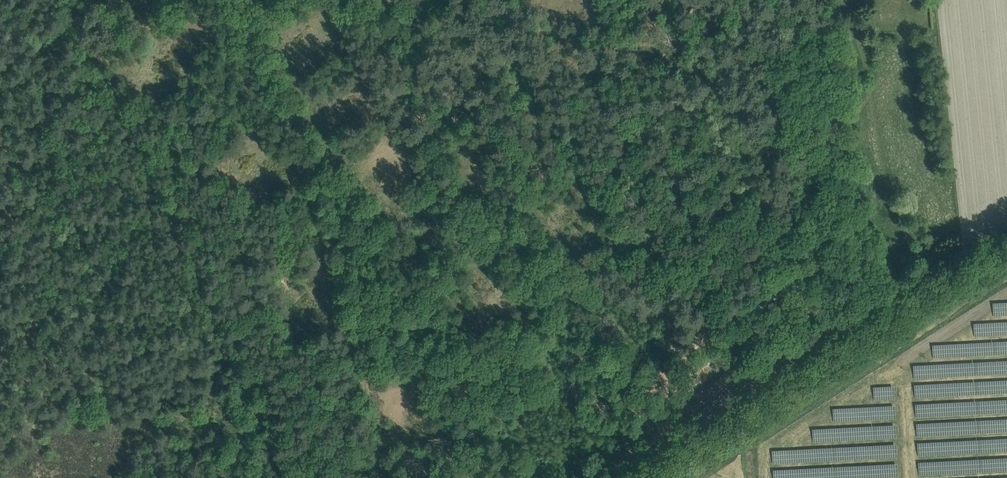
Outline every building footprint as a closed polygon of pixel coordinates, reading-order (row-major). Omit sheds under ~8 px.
[(688,9),(693,0),(682,0),(680,5),(688,9)] [(716,158),(709,163),(715,173),(722,169),(716,158)]
